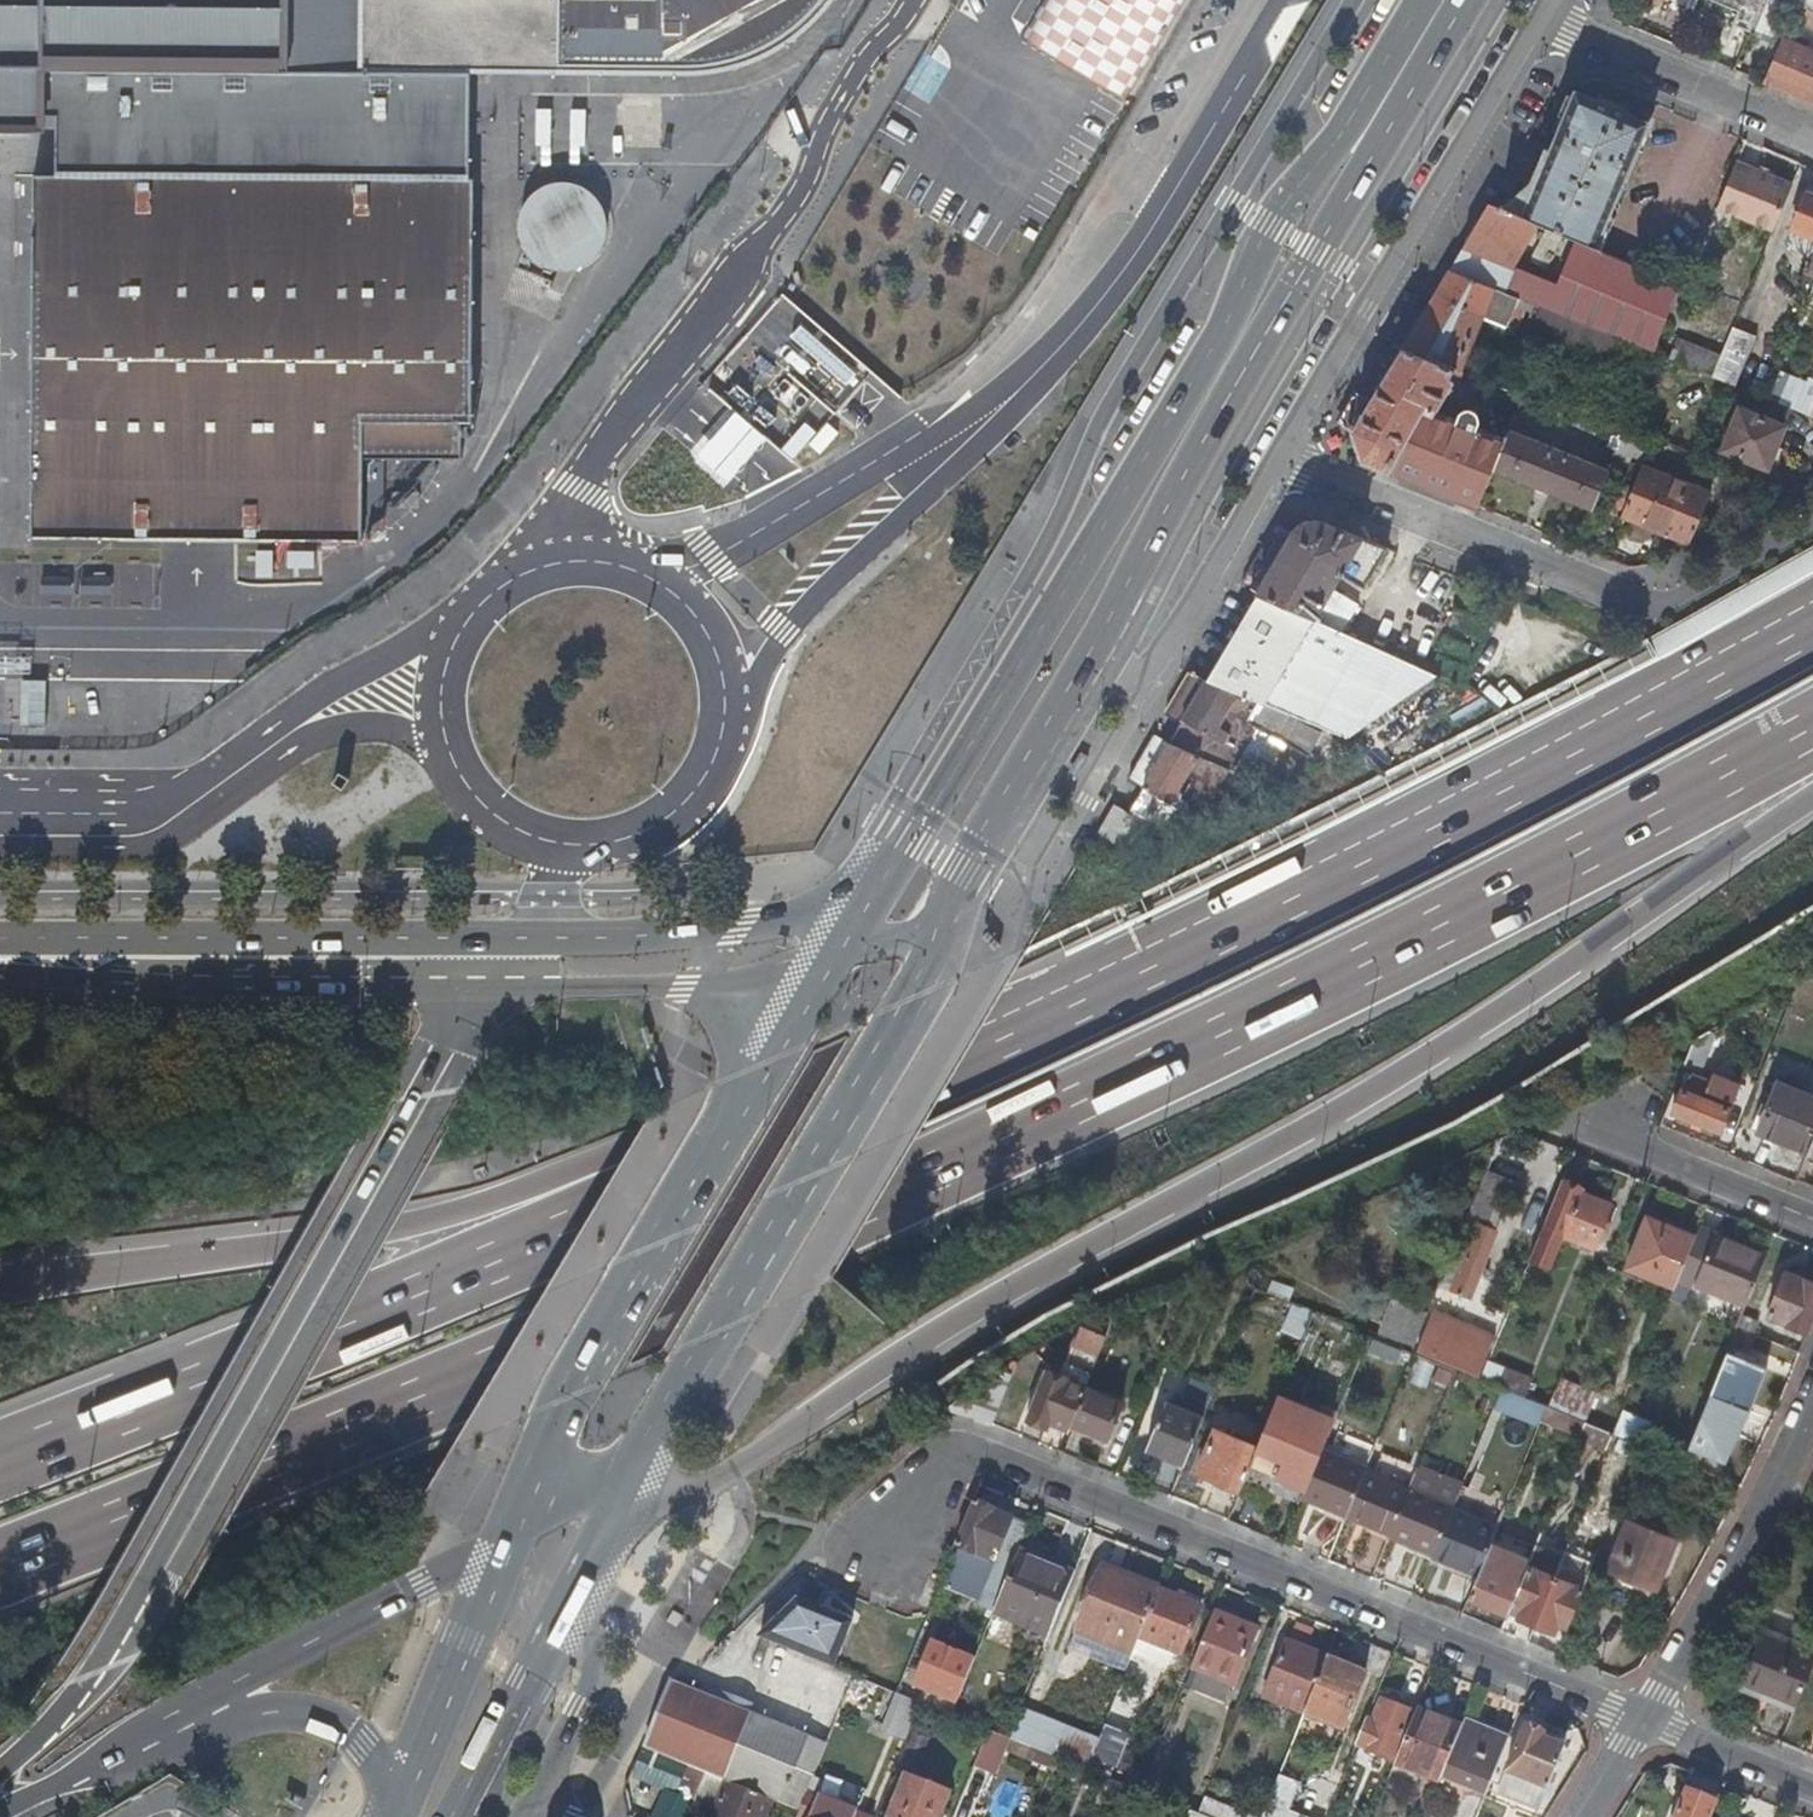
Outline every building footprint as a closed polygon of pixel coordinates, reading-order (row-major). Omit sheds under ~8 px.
[(360,0),(0,0),(0,125),(46,125),(46,114),(47,67),(360,69),(360,0)] [(360,69),(480,70),(665,72),(692,71),(712,68),(734,63),(754,55),(773,46),(788,36),(802,24),(820,6),(825,0),(360,0),(360,69)] [(1119,98),(1177,0),(1027,0),(1007,34),(1119,98)] [(1737,12),(1731,26),(1748,32),(1762,0),(1707,0),(1737,12)] [(1806,6),(1812,9),(1812,0),(1792,0),(1806,6)] [(1806,6),(1801,21),(1812,26),(1812,9),(1806,6)] [(1812,103),(1812,53),(1784,41),(1767,84),(1812,103)] [(47,67),(46,114),(66,115),(65,146),(65,172),(479,176),(479,123),(480,70),(360,69),(47,67)] [(1573,90),(1549,149),(1622,178),(1645,119),(1573,90)] [(1622,178),(1549,149),(1522,215),(1536,220),(1547,225),(1565,233),(1577,238),(1595,245),(1622,178)] [(1733,159),(1713,208),(1768,230),(1788,182),(1733,159)] [(42,172),(41,218),(41,280),(40,356),(39,447),(37,508),(0,508),(0,573),(99,574),(100,534),(227,535),(368,536),(369,456),(466,457),(467,421),(477,420),(479,176),(65,172),(42,172)] [(613,200),(551,172),(513,255),(576,283),(613,200)] [(1812,241),(1812,199),(1810,198),(1812,192),(1804,189),(1787,230),(1812,241)] [(1522,215),(1487,200),(1460,246),(1508,265),(1536,220),(1522,215)] [(1565,233),(1547,225),(1532,252),(1547,260),(1565,233)] [(1787,230),(1783,241),(1785,248),(1812,259),(1812,241),(1787,230)] [(1508,265),(1460,246),(1448,267),(1523,298),(1539,305),(1617,337),(1619,338),(1648,268),(1595,245),(1577,238),(1557,285),(1508,265)] [(1401,346),(1452,367),(1480,311),(1516,326),(1523,313),(1517,311),(1523,298),(1448,267),(1401,346)] [(1619,338),(1652,352),(1661,332),(1682,282),(1648,268),(1619,338)] [(1617,337),(1539,305),(1527,336),(1604,367),(1617,337)] [(1717,355),(1709,375),(1731,384),(1752,335),(1729,325),(1717,355)] [(1661,332),(1652,352),(1709,375),(1717,355),(1661,332)] [(1452,367),(1401,346),(1368,401),(1350,429),(1357,457),(1447,493),(1468,444),(1482,448),(1489,434),(1499,438),(1504,427),(1511,409),(1476,396),(1463,424),(1423,408),(1427,402),(1436,405),(1452,381),(1446,378),(1452,367)] [(1766,399),(1812,418),(1812,393),(1775,378),(1766,399)] [(1350,429),(1368,401),(1353,392),(1336,421),(1350,429)] [(1722,403),(1704,445),(1763,469),(1780,427),(1722,403)] [(1605,468),(1504,427),(1499,438),(1488,464),(1590,507),(1605,468)] [(1707,492),(1638,464),(1629,485),(1619,481),(1613,495),(1623,499),(1617,514),(1686,543),(1707,492)] [(1253,593),(1252,595),(1309,618),(1335,571),(1360,584),(1384,546),(1319,520),(1291,529),(1288,533),(1254,592),(1253,593)] [(1254,592),(1288,533),(1270,524),(1234,583),(1250,592),(1251,592),(1252,591),(1253,591),(1253,592),(1254,592)] [(1309,618),(1252,595),(1244,608),(1297,638),(1309,618)] [(1244,608),(1201,680),(1259,703),(1297,638),(1244,608)] [(1462,643),(1439,633),(1434,645),(1457,655),(1462,643)] [(1175,724),(1200,682),(1199,682),(1199,681),(1198,681),(1198,680),(1186,674),(1161,716),(1175,724)] [(45,723),(47,680),(23,679),(21,722),(45,723)] [(1259,703),(1201,680),(1200,681),(1200,682),(1175,724),(1171,730),(1163,744),(1228,770),(1254,725),(1267,732),(1279,711),(1259,703)] [(1322,728),(1279,711),(1267,732),(1298,750),(1301,745),(1311,750),(1322,728)] [(1365,742),(1390,751),(1398,728),(1373,719),(1365,742)] [(1171,730),(1157,723),(1130,769),(1144,776),(1163,744),(1171,730)] [(1228,770),(1163,744),(1144,776),(1130,799),(1126,806),(1130,808),(1133,809),(1152,817),(1178,829),(1228,803),(1209,795),(1218,778),(1249,792),(1264,785),(1228,770)] [(1126,806),(1130,799),(1117,791),(1092,832),(1106,840),(1126,806)] [(1133,809),(1130,808),(1110,843),(1120,847),(1126,836),(1121,834),(1133,809)] [(1152,817),(1133,809),(1121,834),(1126,836),(1138,843),(1152,817)] [(1692,1045),(1680,1073),(1689,1077),(1705,1038),(1692,1045)] [(1666,1118),(1714,1137),(1733,1090),(1708,1079),(1706,1086),(1683,1077),(1666,1118)] [(1812,1131),(1812,1101),(1774,1085),(1754,1134),(1803,1154),(1812,1131)] [(1803,1154),(1803,1156),(1812,1160),(1812,1131),(1803,1154)] [(1483,1171),(1470,1203),(1494,1213),(1507,1181),(1483,1171)] [(1558,1178),(1525,1255),(1545,1263),(1558,1233),(1589,1245),(1607,1203),(1583,1193),(1585,1189),(1558,1178)] [(1620,1269),(1670,1289),(1691,1237),(1641,1217),(1620,1269)] [(1702,1219),(1676,1281),(1696,1290),(1700,1280),(1742,1297),(1751,1274),(1741,1270),(1753,1240),(1702,1219)] [(1472,1223),(1445,1290),(1465,1299),(1493,1231),(1472,1223)] [(1783,1273),(1765,1318),(1802,1333),(1812,1306),(1812,1286),(1783,1273)] [(1373,1332),(1410,1348),(1418,1328),(1424,1315),(1386,1299),(1373,1332)] [(1304,1309),(1286,1302),(1275,1330),(1293,1337),(1304,1309)] [(1048,1419),(1062,1425),(1063,1421),(1079,1383),(1103,1323),(1080,1314),(1056,1373),(1042,1367),(1022,1416),(1045,1426),(1048,1419)] [(1441,1324),(1436,1335),(1479,1353),(1484,1341),(1441,1324)] [(1410,1348),(1409,1352),(1428,1360),(1430,1357),(1476,1376),(1481,1364),(1484,1355),(1479,1353),(1436,1335),(1418,1328),(1410,1348)] [(1395,1346),(1365,1334),(1359,1349),(1389,1361),(1395,1346)] [(1726,1352),(1710,1394),(1746,1408),(1762,1367),(1726,1352)] [(1476,1376),(1474,1379),(1520,1398),(1526,1382),(1481,1364),(1476,1376)] [(1184,1374),(1172,1404),(1195,1414),(1208,1384),(1184,1374)] [(1556,1377),(1544,1408),(1579,1421),(1581,1422),(1593,1392),(1556,1377)] [(1079,1383),(1063,1421),(1099,1435),(1114,1397),(1079,1383)] [(1312,1450),(1326,1416),(1270,1393),(1249,1443),(1242,1460),(1278,1475),(1286,1455),(1306,1463),(1312,1450)] [(1746,1408),(1710,1394),(1687,1448),(1723,1463),(1746,1408)] [(1140,1446),(1176,1461),(1195,1414),(1172,1404),(1159,1399),(1140,1446)] [(1544,1408),(1540,1406),(1532,1424),(1572,1440),(1574,1435),(1579,1421),(1544,1408)] [(1616,1419),(1610,1433),(1611,1434),(1636,1445),(1637,1445),(1644,1430),(1616,1419)] [(1579,1421),(1574,1435),(1605,1447),(1611,1434),(1610,1433),(1581,1422),(1579,1421)] [(1189,1470),(1231,1487),(1242,1460),(1249,1443),(1207,1426),(1189,1470)] [(1292,1497),(1336,1515),(1354,1471),(1356,1468),(1312,1450),(1306,1463),(1298,1483),(1292,1497)] [(1298,1483),(1306,1463),(1286,1455),(1278,1475),(1298,1483)] [(1354,1471),(1336,1515),(1383,1534),(1401,1490),(1354,1471)] [(1401,1490),(1383,1534),(1425,1552),(1443,1507),(1445,1504),(1402,1487),(1401,1490)] [(964,1600),(988,1610),(1012,1554),(1024,1523),(967,1500),(949,1546),(981,1559),(964,1600)] [(1443,1507),(1425,1552),(1424,1555),(1470,1573),(1484,1539),(1490,1526),(1443,1507)] [(1679,1542),(1623,1519),(1601,1570),(1658,1593),(1679,1542)] [(1470,1573),(1462,1594),(1501,1610),(1524,1555),(1484,1539),(1470,1573)] [(1524,1555),(1501,1610),(1530,1623),(1551,1573),(1559,1555),(1529,1542),(1524,1555)] [(1012,1554),(988,1610),(1045,1633),(1068,1577),(1012,1554)] [(1076,1628),(1131,1651),(1136,1639),(1157,1590),(1101,1567),(1076,1628)] [(1551,1573),(1530,1623),(1547,1630),(1552,1619),(1562,1624),(1578,1585),(1551,1573)] [(1157,1590),(1136,1639),(1178,1656),(1198,1607),(1157,1590)] [(798,1603),(761,1640),(829,1668),(834,1670),(853,1625),(798,1603)] [(1212,1612),(1189,1669),(1228,1684),(1229,1685),(1252,1628),(1212,1612)] [(1552,1619),(1547,1630),(1558,1634),(1562,1624),(1552,1619)] [(1292,1623),(1285,1641),(1300,1647),(1307,1629),(1292,1623)] [(1131,1651),(1076,1628),(1070,1641),(1126,1664),(1131,1651)] [(1734,1683),(1792,1706),(1809,1667),(1812,1659),(1753,1635),(1734,1683)] [(1299,1713),(1322,1656),(1300,1647),(1285,1641),(1282,1639),(1259,1697),(1299,1713)] [(925,1642),(923,1647),(966,1665),(968,1659),(925,1642)] [(966,1665),(923,1647),(908,1686),(950,1704),(966,1665)] [(1322,1656),(1299,1713),(1338,1729),(1361,1672),(1322,1656)] [(1228,1684),(1189,1669),(1181,1689),(1220,1704),(1228,1684)] [(768,1798),(795,1810),(822,1740),(719,1698),(681,1683),(664,1676),(636,1745),(638,1745),(686,1765),(698,1770),(718,1778),(768,1798)] [(877,1717),(888,1691),(873,1685),(863,1711),(877,1717)] [(891,1692),(888,1691),(877,1717),(872,1729),(901,1740),(916,1702),(891,1692)] [(1377,1757),(1391,1763),(1411,1714),(1376,1700),(1367,1721),(1362,1719),(1351,1747),(1366,1752),(1364,1758),(1375,1762),(1377,1757)] [(1411,1714),(1391,1763),(1436,1781),(1439,1774),(1458,1726),(1413,1709),(1411,1714)] [(1094,1739),(1020,1711),(1009,1738),(1082,1765),(1086,1760),(1094,1739)] [(1458,1726),(1439,1774),(1484,1792),(1506,1740),(1460,1722),(1458,1726)] [(1094,1739),(1086,1760),(1110,1770),(1125,1733),(1101,1724),(1094,1739)] [(1541,1734),(1521,1726),(1502,1775),(1545,1791),(1561,1751),(1537,1742),(1541,1734)] [(686,1765),(676,1790),(688,1795),(698,1770),(686,1765)] [(963,1797),(974,1801),(986,1771),(974,1767),(963,1797)] [(698,1770),(688,1795),(682,1811),(698,1816),(704,1816),(718,1778),(698,1770)] [(885,1816),(935,1816),(945,1793),(901,1775),(885,1816)] [(1282,1815),(1294,1784),(1273,1775),(1256,1816),(1287,1816),(1282,1815)] [(718,1778),(704,1816),(761,1816),(768,1798),(718,1778)] [(1669,1816),(1705,1816),(1712,1798),(1681,1785),(1669,1816)] [(810,1794),(801,1816),(847,1816),(850,1810),(810,1794)] [(1196,1816),(1197,1816),(1241,1816),(1202,1801),(1196,1816)]
